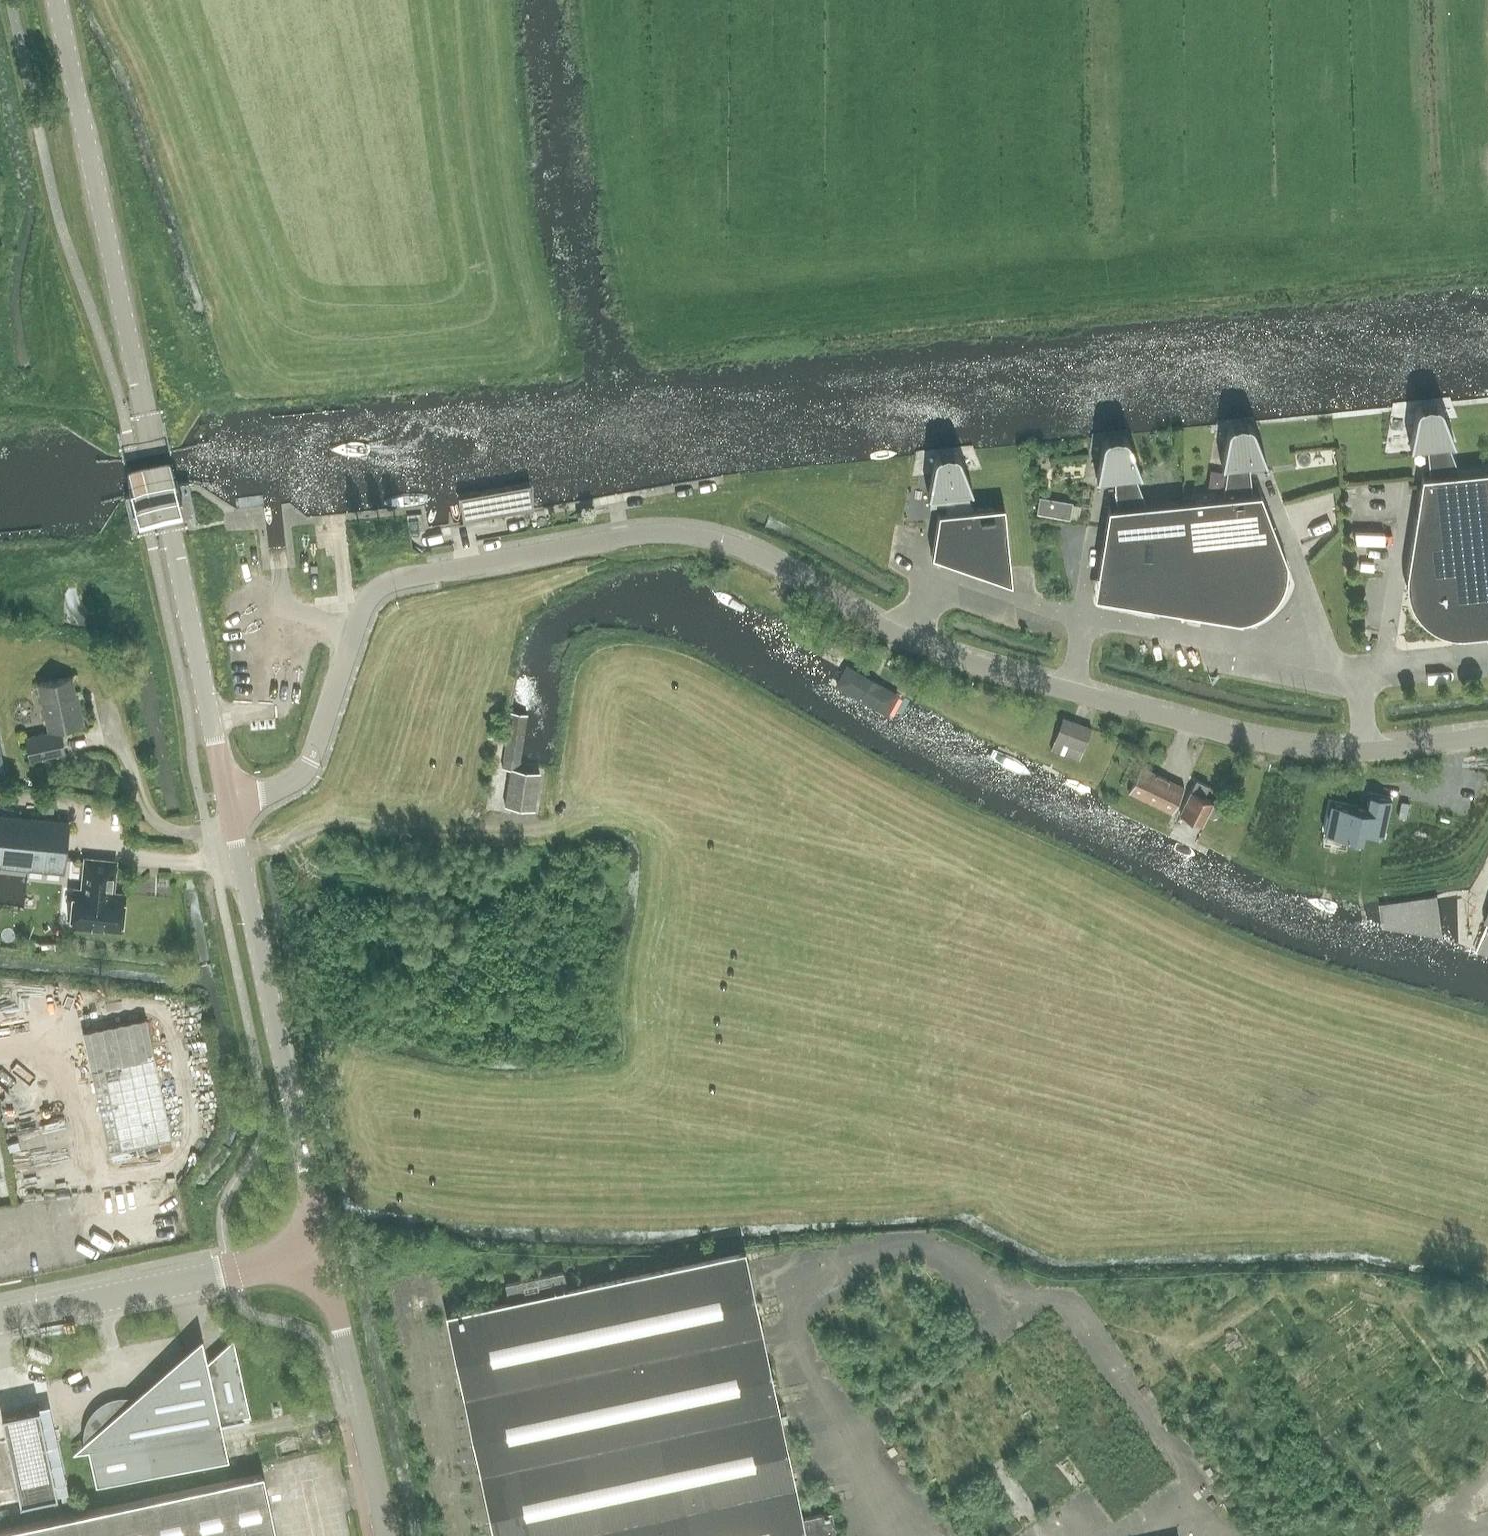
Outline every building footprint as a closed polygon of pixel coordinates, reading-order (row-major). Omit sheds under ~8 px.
[(1406,576),(1407,576),(1407,574),(1418,575),(1417,582),(1417,588),(1419,595),(1421,602),(1425,609),(1431,615),(1437,619),(1443,623),(1450,625),(1457,626),(1464,625),(1464,634),(1462,634),(1462,635),(1487,633),(1487,470),(1460,473),(1457,465),(1450,446),(1448,440),(1453,440),(1453,441),(1454,441),(1446,419),(1445,419),(1441,408),(1417,411),(1415,423),(1414,423),(1410,446),(1411,446),(1411,444),(1427,443),(1427,449),(1429,471),(1430,475),(1423,477),(1424,472),(1423,471),(1406,576)] [(1223,496),(1185,500),(1196,614),(1203,615),(1242,621),(1240,620),(1238,611),(1244,610),(1249,608),(1255,606),(1260,602),(1265,598),(1269,593),(1273,587),(1275,581),(1277,575),(1278,569),(1277,563),(1287,562),(1287,565),(1288,564),(1259,488),(1258,488),(1260,493),(1253,494),(1252,489),(1250,467),(1249,460),(1253,460),(1265,459),(1265,460),(1266,460),(1258,438),(1257,438),(1253,427),(1228,429),(1226,441),(1222,464),(1223,464),(1223,463),(1228,462),(1227,470),(1224,488),(1223,496)] [(1101,454),(1097,477),(1098,477),(1098,475),(1113,474),(1114,481),(1116,501),(1117,507),(1110,508),(1111,503),(1110,503),(1098,571),(1108,572),(1105,589),(1152,597),(1150,606),(1166,609),(1182,611),(1196,614),(1185,500),(1146,504),(1144,497),(1137,480),(1135,472),(1140,471),(1140,473),(1141,472),(1133,451),(1132,451),(1128,439),(1103,442),(1101,454)] [(932,471),(929,493),(929,494),(930,492),(932,492),(930,506),(931,506),(946,505),(947,512),(939,512),(932,555),(976,571),(1011,567),(1004,506),(974,509),(966,490),(971,488),(971,489),(972,489),(964,468),(963,468),(959,456),(935,458),(932,471)] [(523,494),(451,505),(453,521),(525,511),(523,494)] [(1041,497),(1039,513),(1070,519),(1073,502),(1041,497)] [(822,629),(817,640),(827,646),(833,635),(822,629)] [(911,705),(848,669),(834,694),(896,730),(911,705)] [(78,705),(72,676),(39,683),(49,730),(50,730),(50,732),(26,737),(31,760),(66,752),(61,730),(60,730),(59,728),(84,723),(80,705),(78,705)] [(534,809),(540,772),(519,769),(528,714),(510,711),(502,767),(510,768),(505,805),(534,809)] [(1079,761),(1092,727),(1063,717),(1051,750),(1079,761)] [(1173,813),(1174,809),(1185,787),(1141,766),(1129,791),(1173,813)] [(1218,815),(1220,809),(1219,805),(1213,802),(1213,801),(1204,796),(1209,785),(1197,779),(1186,803),(1187,803),(1181,814),(1202,824),(1207,813),(1214,816),(1218,815)] [(1331,802),(1325,831),(1362,839),(1364,830),(1384,834),(1392,799),(1370,794),(1367,810),(1331,802)] [(1402,802),(1399,817),(1407,819),(1410,803),(1402,802)] [(28,869),(29,857),(65,861),(69,821),(0,814),(0,866),(28,869)] [(92,923),(120,926),(124,890),(111,888),(112,878),(114,878),(116,857),(86,854),(83,885),(76,885),(72,920),(74,921),(74,923),(92,925),(92,923)] [(1395,901),(1379,903),(1380,907),(1382,928),(1441,937),(1440,935),(1440,930),(1435,896),(1395,901)] [(1478,952),(1487,956),(1487,926),(1478,952)] [(84,1032),(109,1152),(172,1139),(146,1018),(84,1032)] [(494,1535),(806,1535),(752,1245),(450,1300),(494,1535)] [(544,1283),(566,1280),(564,1268),(543,1271),(544,1283)] [(89,1449),(84,1450),(83,1450),(83,1451),(89,1449),(96,1484),(149,1473),(229,1455),(221,1420),(251,1414),(251,1413),(238,1354),(235,1345),(237,1354),(208,1361),(206,1352),(186,1356),(134,1403),(124,1406),(122,1400),(117,1402),(108,1405),(100,1410),(94,1417),(90,1426),(88,1435),(89,1445),(90,1449),(89,1449)] [(58,1493),(40,1405),(3,1412),(8,1440),(0,1441),(0,1504),(58,1493)] [(263,1473),(0,1530),(0,1535),(277,1535),(263,1473)] [(817,1535),(837,1535),(838,1507),(818,1507),(817,1535)]
